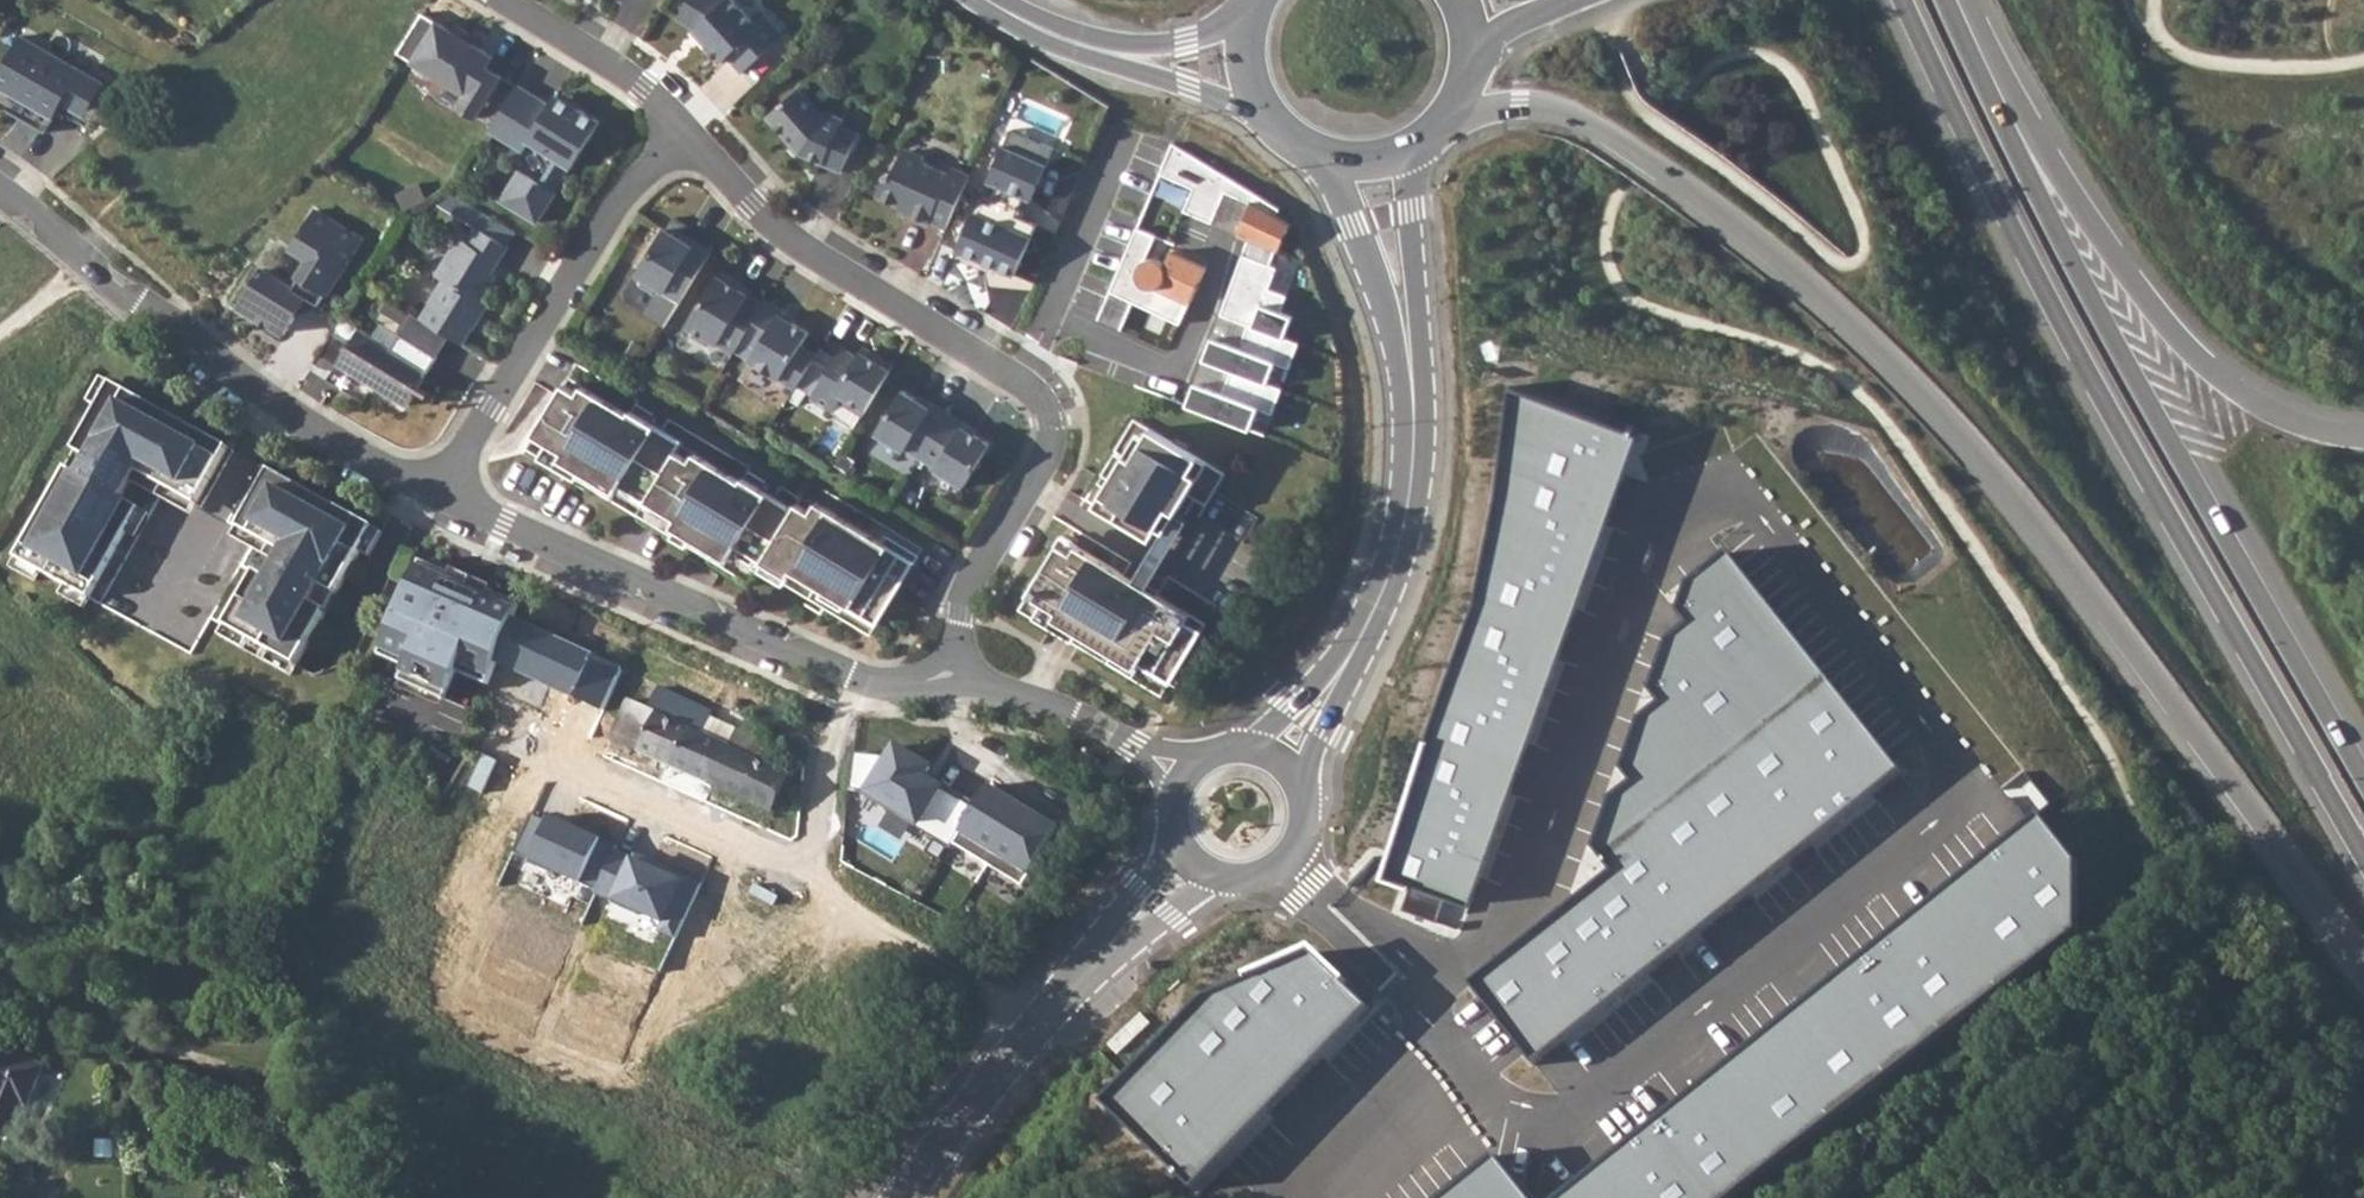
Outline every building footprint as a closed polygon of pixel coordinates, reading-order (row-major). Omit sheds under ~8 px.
[(679,17),(696,27),(710,43),(708,46),(721,62),(728,56),(743,72),(785,34),(764,11),(754,21),(736,0),(689,0),(679,17)] [(476,117),(502,76),(486,66),(493,56),(424,13),(400,52),(413,61),(416,62),(417,68),(421,73),(426,76),(431,76),(436,75),(466,94),(459,106),(476,117)] [(0,71),(0,107),(45,133),(66,96),(89,109),(104,84),(20,35),(0,71)] [(519,84),(490,130),(524,151),(530,142),(557,158),(541,183),(521,170),(503,200),(539,222),(557,193),(554,191),(570,166),(572,168),(601,122),(572,104),(556,94),(552,102),(550,104),(519,84)] [(800,87),(768,115),(789,138),(793,135),(800,144),(797,147),(801,152),(842,171),(860,131),(842,124),(845,118),(828,110),(825,115),(800,87)] [(1046,161),(1003,142),(988,178),(999,182),(991,201),(979,196),(957,247),(1014,271),(1036,221),(1016,212),(1024,193),(1031,196),(1046,161)] [(1277,213),(1280,207),(1173,143),(1157,176),(1192,190),(1184,210),(1212,221),(1226,194),(1255,201),(1277,213)] [(930,219),(946,226),(969,173),(952,165),(949,173),(925,162),(923,154),(909,149),(901,151),(891,173),(886,171),(876,194),(910,208),(909,213),(928,222),(930,219)] [(1255,201),(1241,224),(1279,246),(1293,223),(1277,213),(1255,201)] [(262,268),(240,304),(286,333),(308,298),(320,306),(362,238),(315,209),(293,246),(311,257),(293,287),(262,268)] [(430,302),(473,328),(490,303),(483,298),(497,275),(493,272),(509,246),(479,227),(469,242),(460,237),(437,274),(445,278),(430,302)] [(1151,255),(1155,237),(1135,227),(1108,293),(1181,325),(1188,301),(1159,285),(1153,287),(1147,285),(1140,281),(1138,277),(1138,267),(1140,261),(1145,256),(1151,255)] [(682,300),(712,251),(695,240),(693,244),(666,228),(638,274),(641,275),(642,283),(657,292),(665,290),(682,300)] [(1140,261),(1138,267),(1138,277),(1140,281),(1147,285),(1153,287),(1159,285),(1188,301),(1204,267),(1171,250),(1165,262),(1162,258),(1157,256),(1151,255),(1145,256),(1140,261)] [(1278,269),(1242,256),(1221,315),(1250,325),(1241,348),(1214,338),(1205,361),(1230,370),(1222,392),(1191,381),(1181,409),(1267,439),(1301,343),(1286,338),(1294,317),(1283,313),(1289,296),(1271,289),(1278,269)] [(736,352),(766,303),(739,286),(742,283),(722,270),(689,324),(692,325),(694,333),(709,343),(717,341),(736,352)] [(785,310),(767,300),(766,303),(744,338),(759,347),(751,360),(797,388),(818,354),(803,344),(810,331),(782,315),(785,310)] [(404,329),(411,313),(389,303),(382,319),(404,329)] [(341,317),(331,333),(350,344),(347,351),(338,364),(407,406),(415,393),(437,358),(400,335),(391,348),(341,317)] [(858,357),(843,347),(812,397),(835,412),(841,401),(864,415),(894,365),(876,353),(872,358),(861,351),(858,357)] [(578,363),(526,448),(750,583),(759,568),(871,635),(923,548),(807,478),(797,495),(781,486),(774,497),(760,489),(765,481),(748,471),(750,467),(668,418),(661,429),(648,421),(653,413),(636,403),(638,400),(578,363)] [(230,449),(114,384),(100,409),(76,452),(91,460),(82,476),(67,468),(17,559),(42,573),(67,587),(91,600),(141,509),(125,500),(139,474),(198,506),(230,449)] [(922,457),(950,413),(932,402),(930,406),(903,390),(878,432),(906,450),(907,448),(922,457)] [(1375,894),(1459,923),(1641,430),(1522,390),(1482,598),(1375,894)] [(967,424),(950,413),(922,457),(938,466),(937,468),(965,486),(991,444),(965,427),(967,424)] [(1125,455),(1095,506),(1152,540),(1160,528),(1151,522),(1162,504),(1178,514),(1189,494),(1208,505),(1226,473),(1200,458),(1135,419),(1116,449),(1125,455)] [(374,527),(271,471),(239,528),(284,553),(270,580),(257,572),(227,627),(297,667),(369,536),(374,527)] [(1059,544),(1020,609),(1163,696),(1203,630),(1188,621),(1192,614),(1158,594),(1152,605),(1140,599),(1130,592),(1119,586),(1126,574),(1078,546),(1074,553),(1059,544)] [(1904,769),(1729,556),(1688,584),(1686,616),(1699,629),(1670,646),(1650,690),(1657,709),(1635,726),(1623,767),(1633,791),(1595,808),(1594,851),(1615,878),(1472,989),(1539,1066),(1904,769)] [(453,575),(423,562),(381,657),(407,668),(402,680),(417,687),(435,648),(454,657),(449,668),(459,673),(489,686),(497,667),(515,620),(521,605),(489,591),(486,597),(450,581),(453,575)] [(596,656),(515,620),(497,667),(575,700),(596,656)] [(417,687),(447,700),(459,673),(449,668),(454,657),(435,648),(417,687)] [(630,699),(612,739),(774,811),(779,801),(784,805),(789,806),(794,804),(797,801),(798,796),(798,791),(795,787),(790,786),(786,786),(791,773),(762,759),(770,741),(738,727),(730,744),(703,732),(714,709),(661,685),(651,708),(630,699)] [(931,767),(897,747),(890,758),(855,754),(851,791),(869,793),(919,823),(916,828),(952,849),(954,844),(976,809),(925,778),(931,767)] [(447,787),(442,796),(507,835),(508,836),(532,797),(467,756),(466,757),(447,787)] [(1060,828),(991,785),(976,809),(954,844),(1024,887),(1060,828)] [(582,885),(608,844),(535,814),(516,854),(582,885)] [(2028,814),(1558,1197),(1735,1197),(2082,929),(2076,858),(2028,814)] [(608,844),(582,885),(678,944),(685,932),(702,943),(720,912),(667,879),(672,871),(657,862),(652,870),(608,844)] [(1199,998),(1107,1108),(1196,1190),(1376,1008),(1310,956),(1199,998)] [(8,1139),(21,1108),(26,1109),(43,1068),(0,1049),(0,1136),(8,1139)] [(1489,1160),(1444,1197),(1535,1197),(1489,1160)]
